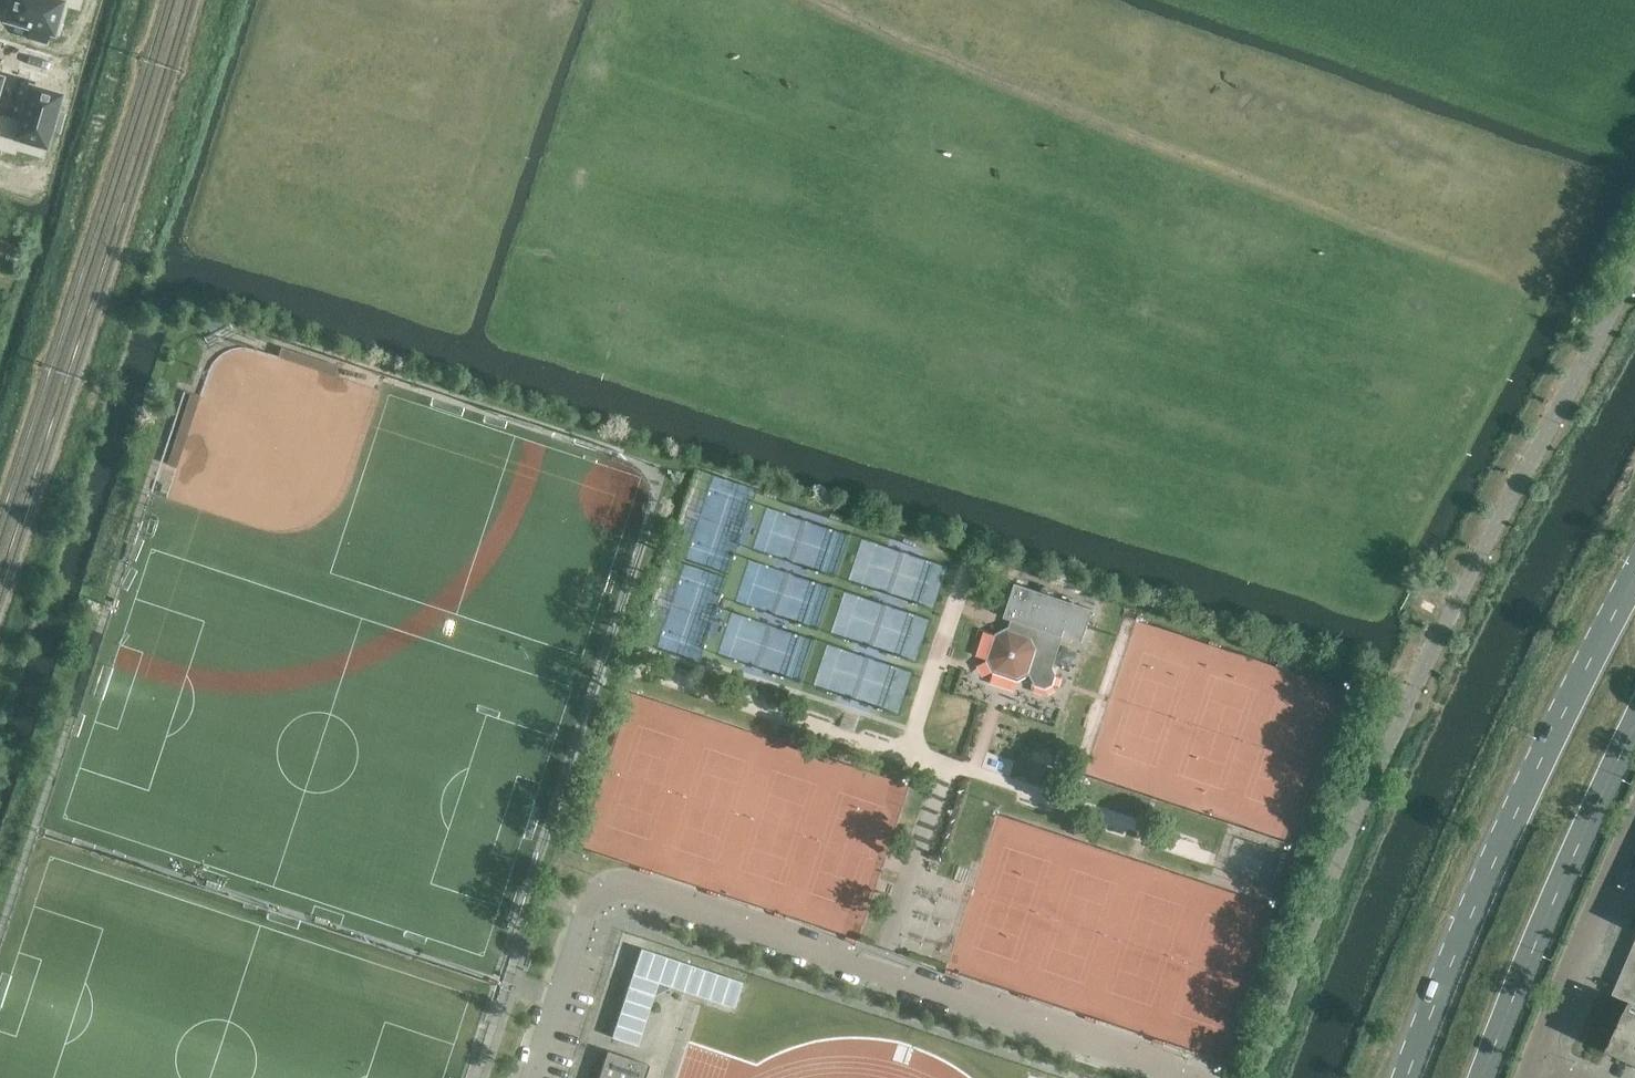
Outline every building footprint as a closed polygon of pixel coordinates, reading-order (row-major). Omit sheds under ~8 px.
[(5,19),(29,26),(27,35),(45,41),(48,32),(57,34),(66,5),(77,9),(80,0),(10,0),(8,5),(9,6),(5,19)] [(0,133),(0,149),(13,153),(16,143),(43,151),(49,129),(55,130),(60,113),(54,112),(59,95),(48,91),(48,90),(33,86),(32,87),(30,86),(20,121),(5,117),(0,133)] [(1012,618),(1063,635),(1082,641),(1093,608),(1016,583),(1005,615),(1012,618)] [(1063,635),(1012,618),(1009,626),(1008,626),(996,632),(987,659),(993,671),(1018,679),(1030,673),(1035,684),(1046,687),(1053,683),(1056,673),(1053,667),(1063,635)] [(640,948),(611,1037),(637,1045),(648,1012),(653,995),(671,986),(684,991),(733,1007),(742,981),(640,948)] [(1623,968),(1634,973),(1634,958),(1629,955),(1623,968)] [(1618,981),(1634,988),(1634,973),(1623,968),(1618,981)] [(1628,1000),(1634,1003),(1634,988),(1618,981),(1612,993),(1628,1000)] [(1607,1047),(1634,1061),(1634,1003),(1628,1000),(1607,1047)] [(598,1077),(644,1077),(649,1064),(607,1050),(598,1077)]
